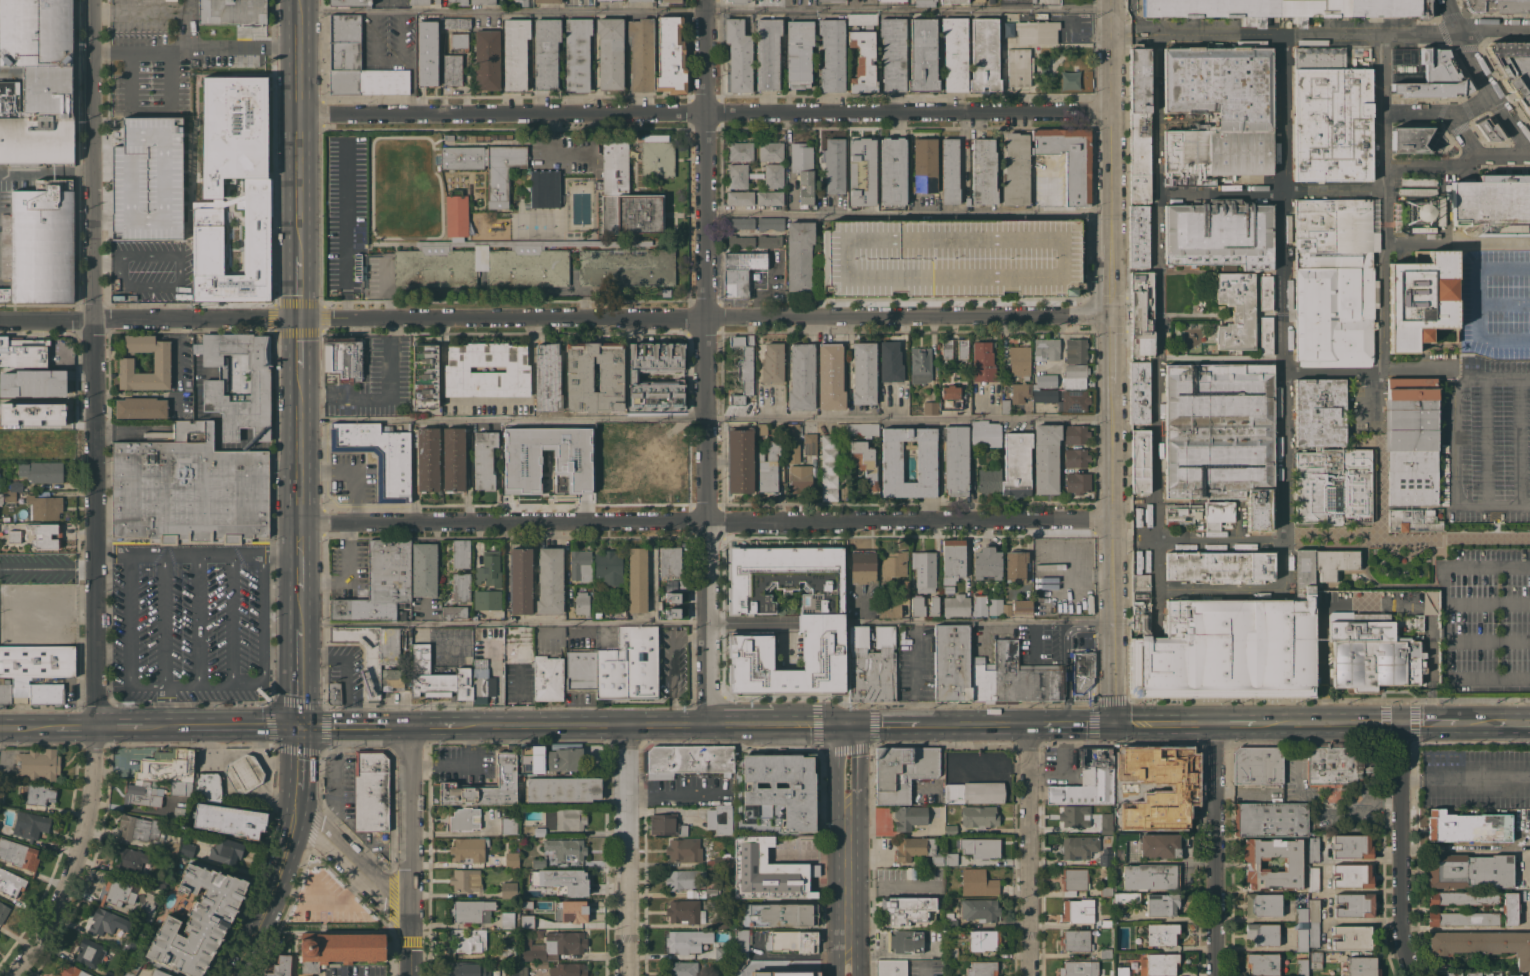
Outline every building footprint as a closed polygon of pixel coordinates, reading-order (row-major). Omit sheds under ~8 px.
[(23,67),(0,67),(0,0),(71,0),(71,67),(23,67)] [(198,24),(198,0),(266,0),(266,24),(261,24),(261,26),(242,26),(242,24),(198,24)] [(329,4),(329,0),(371,0),(371,8),(365,8),(365,5),(330,5),(329,5),(329,4)] [(1143,18),(1214,17),(1214,0),(1143,0),(1143,18)] [(1214,17),(1278,17),(1278,0),(1214,0),(1214,17)] [(1278,17),(1352,15),(1352,0),(1278,0),(1278,17)] [(1352,15),(1352,0),(1421,0),(1421,14),(1352,15)] [(1464,9),(1461,0),(1529,0),(1529,13),(1523,12),(1523,13),(1494,13),(1494,10),(1481,10),(1481,13),(1469,13),(1468,12),(1466,12),(1465,11),(1464,9)] [(846,13),(875,13),(876,13),(877,13),(877,24),(872,25),(872,28),(864,28),(864,25),(846,25),(846,13)] [(361,70),(409,69),(409,94),(329,95),(329,15),(360,14),(361,70)] [(658,16),(681,15),(683,18),(683,33),(680,33),(680,40),(684,40),(684,46),(685,54),(684,54),(684,67),(685,67),(686,68),(686,93),(669,93),(669,90),(656,90),(656,76),(658,76),(658,16)] [(470,18),(471,27),(440,28),(440,17),(470,18)] [(967,91),(944,91),(944,32),(941,32),(941,17),(967,17),(967,91)] [(592,18),(592,34),(591,34),(591,42),(589,42),(589,91),(574,92),(574,90),(566,90),(565,90),(565,18),(592,18)] [(623,18),(622,35),(623,35),(623,89),(599,89),(599,38),(599,33),(596,33),(596,18),(623,18)] [(654,72),(653,72),(653,91),(630,91),(630,77),(631,77),(631,36),(627,36),(627,20),(639,20),(639,18),(654,18),(654,72)] [(752,92),(739,92),(739,93),(737,93),(737,92),(729,92),(729,91),(726,91),(726,70),(729,70),(729,43),(725,43),(725,18),(743,18),(743,35),(751,35),(752,92)] [(782,18),(782,35),(779,35),(779,90),(757,90),(757,19),(782,18)] [(906,91),(883,91),(883,36),(879,36),(879,18),(906,18),(906,91)] [(936,79),(939,79),(939,91),(908,91),(908,79),(910,79),(910,18),(936,18),(936,79)] [(998,79),(1000,79),(1000,91),(988,91),(988,86),(982,86),(982,91),(970,91),(970,79),(972,79),(972,18),(997,18),(998,79)] [(530,38),(525,38),(526,89),(504,89),(503,19),(530,19),(530,38)] [(561,41),(556,41),(557,87),(558,87),(558,89),(534,90),(534,19),(560,19),(561,41)] [(844,91),(820,91),(820,68),(823,67),(823,48),(821,48),(821,35),(818,35),(818,19),(844,19),(844,91)] [(1018,44),(1018,29),(1015,29),(1015,22),(1026,22),(1026,21),(1028,20),(1028,21),(1044,21),(1044,20),(1047,20),(1047,21),(1059,21),(1059,29),(1056,29),(1056,44),(1018,44)] [(417,21),(437,21),(437,87),(417,87),(417,59),(417,21)] [(813,21),(813,45),(811,45),(811,81),(810,81),(810,87),(804,87),(804,88),(789,88),(789,86),(788,86),(788,82),(787,82),(786,21),(813,21)] [(499,30),(499,90),(475,90),(475,30),(499,30)] [(875,60),(872,60),(872,64),(874,64),(875,81),(877,81),(877,91),(859,91),(859,92),(850,92),(850,83),(849,83),(849,77),(855,77),(855,66),(857,66),(857,56),(858,56),(858,47),(848,47),(847,31),(874,31),(875,60)] [(451,48),(450,33),(468,33),(468,48),(468,52),(464,52),(464,48),(451,48)] [(1217,130),(1206,130),(1169,130),(1169,123),(1171,123),(1171,116),(1168,116),(1168,112),(1164,112),(1163,48),(1187,47),(1187,46),(1203,46),(1203,47),(1207,47),(1207,42),(1208,42),(1208,41),(1211,41),(1211,42),(1216,42),(1217,130)] [(1490,41),(1529,42),(1529,121),(1517,98),(1514,99),(1513,98),(1516,96),(1512,90),(1509,92),(1508,90),(1509,89),(1502,80),(1504,77),(1492,56),(1491,56),(1485,46),(1490,41)] [(1216,42),(1222,42),(1222,47),(1232,47),(1232,46),(1248,46),(1248,47),(1270,47),(1271,130),(1217,130),(1216,42)] [(1130,112),(1129,48),(1131,48),(1131,43),(1141,43),(1141,48),(1149,48),(1150,112),(1130,112)] [(1345,55),(1347,55),(1347,57),(1348,59),(1346,59),(1346,60),(1345,60),(1345,67),(1348,67),(1348,66),(1352,66),(1352,58),(1356,58),(1356,68),(1371,68),(1371,132),(1373,132),(1373,137),(1371,137),(1371,159),(1375,159),(1375,171),(1371,171),(1371,180),(1322,181),(1322,183),(1316,183),(1316,180),(1295,181),(1294,47),(1345,47),(1345,55)] [(1397,97),(1397,93),(1390,93),(1390,90),(1391,90),(1391,83),(1424,83),(1424,63),(1419,63),(1419,48),(1420,48),(1420,47),(1430,47),(1430,48),(1437,48),(1437,49),(1448,49),(1450,57),(1472,89),(1460,97),(1459,96),(1459,93),(1452,93),(1452,97),(1397,97)] [(1031,57),(1033,57),(1033,77),(1031,77),(1030,77),(1030,86),(1008,86),(1007,49),(1029,48),(1029,54),(1031,54),(1031,57)] [(462,86),(442,86),(442,55),(462,54),(462,86)] [(71,67),(72,112),(73,112),(73,117),(23,118),(23,81),(23,67),(71,67)] [(200,71),(198,201),(213,201),(213,198),(222,198),(223,178),(244,177),(269,177),(270,72),(200,71)] [(1091,91),(1090,71),(1060,72),(1060,91),(1080,91),(1091,91)] [(23,118),(0,117),(0,79),(1,79),(2,79),(3,79),(3,80),(5,80),(5,81),(23,81),(23,118)] [(1150,112),(1151,112),(1151,118),(1149,118),(1149,203),(1148,203),(1148,204),(1146,204),(1146,202),(1130,202),(1130,112),(1150,112)] [(10,162),(0,162),(0,117),(23,118),(73,117),(74,117),(74,165),(69,165),(69,162),(38,162),(38,166),(10,166),(10,162)] [(110,147),(121,147),(120,117),(179,117),(180,239),(111,239),(110,147)] [(1499,142),(1498,141),(1486,140),(1474,123),(1486,117),(1491,124),(1494,122),(1496,126),(1498,124),(1502,131),(1500,131),(1504,138),(1499,142)] [(1432,127),(1422,145),(1429,152),(1428,153),(1391,153),(1391,127),(1432,127)] [(1090,130),(1090,144),(1090,206),(1065,206),(1065,151),(1060,151),(1060,154),(1032,154),(1032,147),(1034,147),(1034,140),(1032,140),(1032,130),(1051,130),(1051,128),(1056,128),(1056,129),(1090,130)] [(1207,174),(1203,174),(1203,178),(1215,178),(1215,186),(1163,186),(1164,130),(1169,130),(1206,130),(1207,174)] [(1206,130),(1271,130),(1272,174),(1235,175),(1235,180),(1232,180),(1232,174),(1207,174),(1206,130)] [(1002,185),(1006,185),(1005,134),(1007,134),(1007,132),(1019,132),(1019,134),(1029,134),(1029,205),(1002,205),(1002,185)] [(668,134),(668,141),(674,141),(674,177),(641,177),(641,141),(644,141),(644,134),(668,134)] [(875,205),(848,205),(848,142),(850,142),(850,139),(852,139),(858,139),(858,137),(868,137),(868,139),(874,138),(875,205)] [(905,141),(906,141),(906,201),(905,201),(905,204),(903,204),(903,205),(897,205),(897,204),(889,204),(889,205),(883,205),(883,204),(881,204),(881,201),(880,201),(880,142),(880,139),(882,139),(882,137),(889,137),(889,139),(896,139),(896,137),(903,137),(903,139),(905,139),(905,141)] [(821,186),(826,186),(826,182),(822,182),(822,179),(824,179),(824,151),(823,151),(823,149),(826,149),(825,138),(844,138),(845,193),(821,193),(821,186)] [(937,138),(937,193),(911,193),(911,186),(914,186),(913,138),(937,138)] [(959,188),(960,188),(960,203),(942,203),(942,138),(959,138),(959,188)] [(994,152),(996,152),(996,170),(995,172),(995,191),(998,191),(998,204),(972,204),(973,138),(994,138),(994,152)] [(630,234),(630,235),(626,235),(626,234),(601,234),(601,194),(602,194),(602,189),(595,189),(595,181),(602,181),(602,143),(628,142),(628,194),(663,194),(663,234),(638,234),(633,234),(630,234)] [(753,161),(728,161),(728,142),(753,142),(753,161)] [(813,204),(807,204),(807,208),(801,208),(801,204),(799,204),(799,190),(804,190),(804,185),(799,185),(799,174),(795,174),(795,172),(790,172),(790,143),(805,142),(805,146),(813,146),(813,204)] [(782,161),(758,161),(759,143),(770,143),(782,144),(782,161)] [(1446,151),(1451,155),(1457,149),(1451,144),(1446,151)] [(527,167),(508,167),(508,209),(487,209),(487,165),(484,165),(484,169),(441,169),(441,146),(484,146),(484,147),(487,147),(487,146),(527,146),(527,167)] [(747,189),(729,189),(728,164),(747,164),(747,189)] [(764,188),(764,164),(783,164),(783,188),(774,188),(764,188)] [(560,207),(531,207),(530,170),(560,170),(560,207)] [(193,299),(193,201),(198,201),(213,201),(213,198),(222,198),(222,199),(223,200),(224,201),(226,200),(244,194),(244,177),(269,177),(269,282),(270,282),(270,296),(270,299),(193,299)] [(1436,178),(1436,180),(1437,180),(1437,182),(1436,182),(1436,185),(1401,185),(1401,177),(1436,178)] [(72,190),(35,190),(35,179),(72,179),(72,190)] [(1478,181),(1529,182),(1529,221),(1493,222),(1479,223),(1478,223),(1467,226),(1467,220),(1450,220),(1450,181),(1478,181)] [(462,195),(467,195),(468,236),(446,236),(445,195),(450,195),(450,189),(462,189),(462,195)] [(72,190),(73,190),(73,301),(10,301),(10,288),(10,279),(10,214),(10,190),(35,190),(72,190)] [(783,191),(756,192),(756,205),(783,205),(783,191)] [(726,192),(726,206),(753,205),(753,192),(726,192)] [(1445,225),(1442,225),(1442,226),(1440,226),(1438,226),(1437,195),(1445,195),(1445,225)] [(1164,205),(1211,204),(1211,199),(1240,198),(1240,205),(1272,205),(1272,265),(1275,265),(1275,269),(1272,269),(1272,270),(1258,270),(1257,271),(1254,271),(1253,270),(1243,270),(1243,264),(1236,264),(1236,270),(1221,270),(1220,270),(1220,267),(1222,267),(1222,265),(1195,265),(1195,267),(1191,267),(1190,264),(1171,264),(1171,266),(1167,267),(1167,264),(1165,264),(1164,205)] [(1295,251),(1295,199),(1379,199),(1379,251),(1371,251),(1295,251)] [(1129,267),(1128,205),(1143,205),(1143,204),(1145,204),(1145,205),(1148,205),(1148,240),(1150,240),(1150,243),(1148,243),(1149,267),(1129,267)] [(1411,208),(1413,206),(1415,206),(1417,206),(1420,206),(1421,207),(1423,208),(1423,209),(1424,210),(1425,212),(1426,214),(1425,216),(1424,218),(1423,220),(1422,221),(1421,221),(1420,222),(1417,223),(1415,223),(1413,222),(1411,221),(1410,219),(1409,217),(1408,215),(1408,213),(1409,211),(1410,209),(1411,208)] [(10,279),(1,279),(1,214),(10,214),(10,279)] [(784,230),(775,230),(775,229),(765,229),(765,231),(758,231),(758,229),(757,229),(757,217),(784,217),(784,230)] [(754,218),(754,229),(735,229),(735,231),(728,231),(728,218),(754,218)] [(891,291),(891,295),(831,295),(831,285),(822,285),(822,230),(829,230),(829,220),(1080,220),(1080,282),(1075,282),(1075,289),(1076,289),(1076,296),(1064,296),(1064,295),(1016,295),(1016,291),(1001,291),(1001,295),(905,295),(905,291),(891,291)] [(1493,222),(1529,221),(1529,234),(1478,234),(1478,233),(1479,233),(1479,223),(1493,222)] [(814,243),(811,243),(811,290),(788,290),(787,222),(813,222),(814,243)] [(511,250),(511,245),(451,245),(451,250),(447,250),(447,245),(422,245),(422,250),(418,250),(418,246),(416,246),(416,241),(633,240),(633,234),(638,234),(638,240),(651,240),(651,245),(628,245),(628,249),(624,249),(624,245),(544,245),(544,249),(540,249),(540,245),(515,245),(515,250),(511,250)] [(735,237),(754,237),(754,247),(728,247),(728,236),(729,236),(729,234),(735,234),(735,237)] [(765,234),(765,236),(775,236),(781,235),(781,243),(777,243),(777,246),(757,247),(757,236),(758,236),(758,234),(765,234)] [(569,249),(569,285),(486,286),(486,250),(511,250),(515,250),(540,249),(544,249),(569,249)] [(674,249),(674,286),(578,286),(578,249),(624,249),(628,249),(674,249)] [(476,250),(476,286),(394,286),(394,250),(418,250),(422,250),(447,250),(451,250),(476,250)] [(1389,263),(1414,263),(1414,250),(1456,250),(1456,278),(1455,278),(1455,300),(1456,300),(1456,342),(1417,343),(1417,352),(1389,353),(1389,263)] [(1295,268),(1295,251),(1371,251),(1371,267),(1295,268)] [(767,252),(767,268),(783,268),(783,289),(748,289),(748,297),(723,297),(723,252),(767,252)] [(1371,267),(1374,267),(1374,274),(1378,274),(1378,301),(1374,301),(1374,319),(1372,319),(1373,361),(1372,361),(1372,366),(1370,366),(1300,367),(1300,366),(1298,366),(1298,360),(1295,360),(1295,268),(1371,267)] [(1152,348),(1153,357),(1130,357),(1130,272),(1130,268),(1148,268),(1148,271),(1152,271),(1152,324),(1154,324),(1154,330),(1152,330),(1152,331),(1155,331),(1155,338),(1153,338),(1153,340),(1154,341),(1154,347),(1152,348)] [(1255,349),(1217,349),(1217,344),(1216,344),(1216,330),(1217,330),(1217,325),(1226,325),(1226,323),(1232,323),(1232,311),(1233,311),(1233,305),(1226,305),(1226,303),(1217,303),(1217,298),(1216,298),(1216,283),(1217,283),(1217,273),(1254,273),(1254,290),(1256,290),(1256,294),(1254,294),(1254,322),(1257,322),(1258,340),(1255,340),(1255,349)] [(1272,310),(1260,310),(1260,275),(1272,275),(1272,310)] [(10,301),(0,301),(0,288),(10,288),(10,301)] [(670,296),(661,296),(661,289),(670,288),(670,296)] [(1272,355),(1260,355),(1260,316),(1272,316),(1272,355)] [(7,366),(0,366),(0,335),(7,335),(7,345),(15,345),(16,339),(46,339),(46,367),(7,367),(7,366)] [(154,335),(154,340),(170,340),(170,389),(118,389),(118,357),(133,357),(133,373),(153,373),(153,351),(124,352),(124,335),(154,335)] [(201,335),(270,335),(269,442),(252,441),(252,427),(238,427),(239,442),(218,441),(219,411),(202,411),(202,379),(219,379),(219,366),(202,366),(201,335)] [(738,382),(738,381),(737,381),(737,377),(737,363),(737,360),(742,360),(742,357),(742,351),(742,349),(742,346),(729,346),(729,336),(744,336),(744,345),(747,345),(747,335),(753,335),(753,361),(752,361),(752,395),(749,395),(749,397),(748,397),(748,396),(744,396),(744,404),(734,404),(734,407),(732,407),(732,405),(729,405),(729,395),(742,395),(742,392),(742,391),(742,381),(739,381),(739,382),(738,382)] [(345,336),(345,337),(361,337),(361,340),(364,340),(364,342),(361,342),(361,381),(353,381),(353,383),(340,383),(339,377),(331,378),(331,372),(325,372),(324,336),(345,336)] [(1065,338),(1086,338),(1086,342),(1087,342),(1087,347),(1086,347),(1086,354),(1087,354),(1087,359),(1086,359),(1086,363),(1065,363),(1065,338)] [(968,339),(968,359),(957,359),(957,339),(968,339)] [(1059,360),(1047,360),(1047,356),(1046,356),(1046,361),(1034,361),(1034,339),(1059,339),(1059,360)] [(951,359),(941,359),(941,340),(951,340),(951,359)] [(878,381),(878,368),(880,368),(880,341),(898,342),(898,351),(900,351),(900,364),(902,364),(903,381),(878,381)] [(972,341),(991,341),(991,352),(993,352),(993,363),(995,363),(995,381),(985,381),(981,381),(973,381),(972,341)] [(560,394),(562,394),(562,410),(535,410),(535,353),(536,353),(536,344),(543,344),(558,342),(558,354),(559,354),(560,394)] [(586,410),(567,410),(566,348),(566,342),(583,342),(583,343),(597,342),(624,342),(624,348),(622,348),(623,403),(623,410),(610,410),(608,410),(609,411),(600,411),(600,410),(595,410),(595,411),(587,411),(586,410)] [(684,342),(684,347),(682,347),(682,368),(682,370),(677,370),(677,371),(637,372),(637,381),(674,380),(674,378),(683,378),(683,384),(684,384),(684,386),(683,386),(683,405),(685,405),(685,410),(628,411),(628,405),(629,405),(629,386),(628,386),(628,383),(630,383),(629,347),(628,347),(628,343),(684,342)] [(783,342),(783,382),(761,382),(761,365),(763,365),(763,352),(765,352),(765,342),(783,342)] [(438,407),(413,407),(413,345),(416,345),(416,343),(435,343),(435,345),(437,345),(438,407)] [(444,396),(444,365),(447,365),(447,345),(466,345),(466,343),(507,343),(507,344),(526,344),(526,365),(530,365),(530,397),(444,396)] [(814,410),(787,410),(787,391),(790,391),(790,345),(791,345),(791,343),(813,343),(813,345),(814,345),(814,410)] [(844,409),(818,409),(818,345),(819,345),(819,343),(841,343),(841,345),(842,345),(842,391),(844,391),(844,409)] [(875,404),(852,404),(852,392),(853,392),(853,354),(852,354),(852,343),(875,343),(875,404)] [(1030,346),(1030,375),(1029,375),(1029,380),(1023,380),(1023,375),(1010,375),(1010,362),(1009,362),(1009,346),(1030,346)] [(930,347),(931,381),(926,381),(926,383),(911,383),(910,347),(930,347)] [(1149,424),(1129,424),(1129,361),(1149,361),(1149,424)] [(1165,425),(1165,364),(1272,363),(1272,424),(1165,425)] [(1063,389),(1063,377),(1065,377),(1065,364),(1086,364),(1086,367),(1089,367),(1089,374),(1086,374),(1086,377),(1085,377),(1085,389),(1063,389)] [(64,395),(0,395),(0,369),(64,369),(64,395)] [(1032,383),(1035,383),(1035,374),(1056,374),(1056,387),(1038,387),(1038,388),(1032,388),(1032,383)] [(1386,399),(1386,388),(1387,388),(1387,377),(1436,377),(1436,385),(1437,385),(1438,386),(1438,387),(1437,389),(1436,390),(1436,399),(1386,399)] [(1345,378),(1345,446),(1295,446),(1295,379),(1345,378)] [(1011,403),(1011,383),(1021,383),(1021,382),(1025,382),(1025,383),(1031,383),(1031,397),(1025,397),(1025,396),(1022,396),(1023,398),(1024,398),(1024,403),(1011,403)] [(959,395),(965,395),(965,399),(965,403),(963,403),(963,404),(961,404),(961,410),(940,410),(940,398),(942,398),(942,386),(948,386),(948,384),(954,384),(954,387),(960,387),(959,395)] [(1056,390),(1057,396),(1057,402),(1032,402),(1032,396),(1032,390),(1056,390)] [(1062,400),(1062,397),(1062,390),(1086,390),(1086,397),(1090,397),(1090,404),(1086,404),(1086,410),(1062,410),(1057,410),(1057,401),(1062,400)] [(156,397),(156,399),(167,399),(167,409),(169,409),(169,417),(115,418),(115,399),(124,399),(124,397),(156,397)] [(1387,450),(1383,450),(1383,399),(1386,399),(1436,399),(1436,450),(1387,450)] [(1009,413),(1001,413),(1000,400),(1009,400),(1009,413)] [(938,401),(938,414),(923,414),(923,401),(938,401)] [(64,425),(0,426),(0,404),(63,403),(64,425)] [(267,450),(267,537),(252,537),(250,538),(250,543),(149,543),(149,538),(147,538),(147,537),(112,537),(112,441),(173,441),(173,420),(187,420),(188,422),(192,422),(192,420),(212,420),(212,450),(267,450)] [(1001,446),(971,446),(971,421),(987,420),(988,423),(999,423),(999,424),(1001,424),(1001,446)] [(680,422),(680,425),(682,425),(682,433),(680,433),(680,437),(682,437),(682,444),(680,444),(680,448),(662,448),(662,439),(657,439),(657,422),(680,422)] [(392,431),(407,431),(407,423),(410,423),(410,502),(377,502),(377,455),(373,451),(330,451),(330,423),(380,423),(380,425),(392,425),(392,431)] [(767,423),(767,434),(756,435),(756,423),(767,423)] [(847,435),(847,433),(835,433),(835,423),(848,423),(878,423),(878,435),(871,435),(871,438),(865,438),(865,435),(848,435),(847,435)] [(799,463),(787,463),(787,424),(799,424),(799,463)] [(1034,424),(1061,424),(1061,439),(1058,439),(1058,468),(1059,468),(1059,471),(1058,471),(1058,493),(1034,494),(1034,424)] [(1272,424),(1273,488),(1270,488),(1247,488),(1244,488),(1244,498),(1165,498),(1165,425),(1272,424)] [(1064,425),(1086,425),(1086,430),(1090,430),(1090,437),(1086,437),(1086,444),(1064,443),(1064,425)] [(946,488),(944,488),(944,441),(942,441),(942,426),(969,426),(969,483),(968,483),(968,496),(949,496),(948,494),(946,494),(946,489),(946,488)] [(502,427),(502,494),(538,494),(539,449),(553,449),(552,475),(566,475),(566,493),(591,494),(591,428),(502,427)] [(728,429),(748,429),(748,427),(752,427),(752,429),(753,492),(728,493),(728,429)] [(439,428),(439,490),(429,491),(429,492),(420,492),(420,490),(417,490),(417,428),(439,428)] [(465,485),(465,490),(462,490),(462,492),(453,492),(453,490),(443,490),(443,428),(469,428),(469,431),(466,431),(466,485),(465,485)] [(882,497),(882,428),(936,428),(936,496),(882,497)] [(1131,492),(1131,429),(1149,429),(1149,492),(1142,492),(1142,495),(1137,495),(1137,492),(1131,492)] [(30,431),(38,431),(38,430),(57,430),(57,437),(62,437),(62,451),(50,451),(50,450),(29,450),(29,449),(25,449),(25,444),(28,444),(28,443),(22,443),(22,431),(30,431)] [(498,446),(492,446),(492,473),(494,473),(494,490),(484,490),(484,488),(475,488),(475,479),(473,479),(473,439),(474,439),(474,432),(498,432),(498,446)] [(1005,480),(1004,433),(1031,432),(1031,447),(1029,447),(1030,494),(1025,494),(1024,496),(1013,496),(1013,494),(1002,494),(1002,480),(1005,480)] [(816,455),(805,455),(805,442),(803,442),(803,433),(816,433),(816,455)] [(837,502),(821,502),(821,434),(836,434),(837,502)] [(12,458),(0,458),(0,437),(2,437),(2,443),(9,443),(9,450),(12,450),(12,458)] [(238,450),(268,449),(268,442),(250,442),(250,439),(238,439),(238,450)] [(757,451),(764,451),(764,460),(767,460),(766,441),(780,441),(780,454),(777,454),(777,492),(777,493),(774,493),(774,491),(761,492),(761,493),(758,493),(758,492),(757,492),(757,451)] [(873,467),(875,467),(876,480),(876,484),(877,484),(877,487),(878,487),(878,491),(871,491),(871,489),(864,489),(864,469),(859,469),(859,468),(857,468),(857,459),(849,459),(849,441),(865,441),(865,449),(873,449),(873,467)] [(1086,467),(1064,467),(1064,448),(1086,448),(1086,454),(1090,454),(1090,461),(1086,461),(1086,467)] [(1321,452),(1321,449),(1371,449),(1371,522),(1341,522),(1341,524),(1341,525),(1340,525),(1327,525),(1326,525),(1325,523),(1295,522),(1295,452),(1321,452)] [(650,489),(627,489),(627,450),(649,450),(650,489)] [(681,450),(681,489),(658,489),(658,450),(681,450)] [(1436,450),(1437,476),(1437,505),(1388,505),(1388,471),(1387,471),(1387,450),(1436,450)] [(597,451),(618,451),(619,488),(596,488),(596,467),(597,467),(597,451)] [(26,476),(17,476),(17,463),(30,463),(30,462),(63,462),(63,482),(30,482),(30,481),(28,481),(28,479),(26,479),(26,478),(26,476)] [(791,482),(789,482),(789,474),(790,474),(789,465),(812,465),(812,493),(789,493),(789,483),(791,483),(791,482)] [(1002,494),(1001,494),(1001,492),(993,492),(993,495),(983,495),(983,491),(978,492),(978,469),(985,469),(985,467),(1001,467),(1001,475),(1000,475),(1000,480),(1002,480),(1002,494)] [(1090,491),(1082,491),(1082,494),(1074,494),(1074,492),(1065,492),(1065,473),(1068,473),(1068,472),(1079,472),(1079,473),(1090,473),(1090,491)] [(9,491),(10,482),(22,482),(22,491),(16,491),(9,491)] [(1270,488),(1270,495),(1272,495),(1272,502),(1270,502),(1270,531),(1262,531),(1262,533),(1256,533),(1256,531),(1247,531),(1247,488),(1270,488)] [(16,491),(16,501),(3,501),(3,491),(9,491),(16,491)] [(62,496),(62,519),(32,519),(31,503),(26,503),(26,494),(34,494),(34,497),(62,496)] [(1234,501),(1234,521),(1220,521),(1220,530),(1205,530),(1205,521),(1204,521),(1204,501),(1234,501)] [(1202,529),(1192,529),(1192,523),(1165,524),(1165,507),(1165,504),(1202,504),(1202,518),(1204,518),(1204,521),(1202,521),(1202,529)] [(1442,519),(1442,528),(1443,529),(1444,529),(1444,531),(1388,531),(1388,509),(1421,509),(1422,515),(1424,515),(1424,509),(1434,509),(1434,522),(1437,522),(1437,519),(1442,519)] [(62,524),(62,548),(35,548),(35,545),(31,545),(31,538),(35,538),(35,533),(31,533),(31,528),(26,528),(25,526),(25,524),(62,524)] [(22,530),(22,542),(7,542),(7,535),(8,535),(8,530),(22,530)] [(409,602),(404,602),(403,603),(403,608),(395,608),(394,609),(394,620),(328,619),(328,599),(366,599),(366,539),(409,539),(409,602)] [(468,568),(450,568),(451,539),(468,539),(468,568)] [(964,577),(957,577),(956,582),(953,582),(953,584),(942,584),(942,577),(942,539),(964,539),(964,577)] [(435,596),(410,596),(410,543),(435,543),(435,596)] [(1001,576),(1000,576),(1000,579),(993,579),(992,576),(982,576),(982,579),(974,579),(974,576),(972,575),(972,551),(980,551),(980,546),(994,546),(994,551),(1001,551),(1001,576)] [(563,613),(536,613),(535,600),(539,600),(539,547),(562,547),(563,613)] [(646,547),(647,612),(628,612),(628,547),(646,547)] [(681,576),(660,576),(659,547),(681,547),(681,576)] [(795,691),(777,691),(754,691),(741,691),(729,691),(729,683),(727,683),(727,672),(727,664),(731,664),(731,657),(728,657),(728,644),(726,644),(726,631),(775,631),(775,669),(801,669),(801,634),(796,634),(796,613),(836,613),(836,572),(746,572),(746,601),(755,601),(755,617),(726,617),(726,547),(844,547),(843,631),(843,691),(832,691),(819,691),(795,691)] [(531,548),(532,614),(511,614),(511,548),(531,548)] [(1027,562),(1025,562),(1025,570),(1025,582),(1005,582),(1005,551),(1012,551),(1012,549),(1019,549),(1019,552),(1027,552),(1027,562)] [(1295,584),(1295,549),(1313,549),(1314,584),(1295,584)] [(591,575),(591,581),(578,582),(578,586),(572,586),(572,580),(570,580),(570,550),(578,550),(578,551),(591,550),(591,575)] [(603,553),(603,550),(614,550),(614,553),(621,553),(621,575),(622,575),(622,585),(610,586),(610,584),(603,584),(603,576),(594,577),(594,553),(603,553)] [(851,582),(850,552),(852,552),(852,550),(874,550),(875,582),(870,582),(867,582),(851,582)] [(907,559),(906,560),(906,574),(904,576),(890,576),(890,580),(882,580),(882,576),(881,576),(880,556),(885,556),(885,552),(900,552),(900,550),(907,551),(907,559)] [(1358,555),(1361,555),(1361,561),(1361,571),(1337,571),(1337,583),(1322,583),(1322,587),(1315,587),(1315,578),(1317,578),(1317,569),(1315,569),(1315,550),(1358,550),(1358,555)] [(915,587),(915,568),(911,568),(911,552),(934,552),(934,587),(934,592),(926,592),(926,593),(922,593),(922,592),(916,592),(916,587),(915,587)] [(1190,579),(1165,579),(1165,552),(1189,552),(1190,579)] [(1189,552),(1273,552),(1273,579),(1264,579),(1264,583),(1230,583),(1230,582),(1223,582),(1223,583),(1209,583),(1209,579),(1194,579),(1194,582),(1190,582),(1190,579),(1189,552)] [(473,566),(481,567),(481,555),(497,555),(497,571),(499,571),(499,587),(491,587),(491,585),(483,585),(483,579),(482,579),(482,580),(479,580),(479,584),(473,584),(473,566)] [(470,601),(452,601),(452,573),(470,573),(470,601)] [(1131,574),(1150,574),(1150,629),(1132,629),(1131,574)] [(677,590),(676,578),(665,579),(666,591),(677,590)] [(898,603),(898,586),(900,586),(900,580),(908,580),(908,603),(898,603)] [(1314,584),(1314,590),(1314,599),(1295,599),(1295,584),(1314,584)] [(499,590),(499,605),(498,606),(498,609),(472,609),(472,590),(499,590)] [(1422,614),(1437,614),(1438,590),(1422,590),(1422,614)] [(586,595),(589,595),(589,617),(584,617),(584,614),(574,614),(574,595),(576,595),(576,591),(587,591),(586,595)] [(679,602),(679,592),(663,591),(662,602),(679,602)] [(964,593),(964,597),(969,597),(970,615),(951,616),(951,617),(944,617),(944,616),(943,616),(942,597),(954,597),(954,593),(964,593)] [(973,616),(973,615),(971,615),(971,610),(973,610),(973,603),(973,595),(975,595),(975,596),(984,596),(984,595),(986,595),(986,602),(987,602),(987,616),(973,616)] [(910,596),(922,596),(922,597),(929,597),(929,602),(930,602),(930,596),(938,596),(938,615),(928,615),(928,606),(924,606),(924,615),(911,615),(910,596)] [(988,599),(1002,599),(1002,616),(988,615),(988,599)] [(1314,599),(1314,677),(1314,680),(1314,696),(1253,697),(1251,600),(1295,599),(1314,599)] [(1013,609),(1013,600),(1032,600),(1032,614),(1012,614),(1013,609)] [(1164,637),(1166,635),(1165,614),(1163,614),(1163,607),(1166,607),(1166,600),(1190,600),(1190,638),(1164,637)] [(1253,697),(1190,696),(1190,638),(1190,600),(1251,600),(1253,697)] [(900,603),(900,617),(878,617),(878,603),(900,603)] [(465,618),(448,618),(448,620),(440,620),(440,606),(465,606),(465,618)] [(679,618),(679,609),(661,608),(661,617),(679,618)] [(1330,667),(1332,667),(1332,660),(1330,660),(1330,655),(1333,655),(1333,642),(1332,642),(1332,641),(1328,641),(1329,614),(1331,611),(1352,611),(1352,613),(1389,613),(1389,621),(1393,621),(1393,622),(1397,622),(1397,625),(1399,625),(1399,612),(1420,612),(1423,615),(1423,631),(1413,631),(1413,626),(1405,626),(1405,637),(1409,637),(1409,639),(1412,639),(1412,641),(1419,641),(1419,644),(1421,644),(1421,649),(1419,648),(1419,652),(1425,652),(1425,657),(1419,657),(1419,660),(1424,661),(1424,667),(1426,667),(1426,673),(1419,673),(1419,680),(1419,685),(1382,684),(1382,689),(1382,690),(1381,691),(1380,692),(1379,693),(1348,693),(1347,692),(1346,691),(1346,690),(1346,687),(1333,688),(1332,677),(1330,677),(1329,676),(1328,675),(1328,668),(1329,668),(1330,667)] [(895,701),(849,701),(848,625),(894,625),(895,701)] [(969,703),(958,703),(955,703),(945,703),(934,702),(934,676),(934,670),(934,651),(934,636),(934,625),(968,625),(969,699),(969,703)] [(378,699),(364,699),(364,647),(358,641),(329,641),(329,626),(378,626),(378,699)] [(516,626),(516,627),(524,627),(524,636),(520,636),(520,643),(516,643),(516,651),(504,651),(504,634),(503,634),(503,626),(516,626)] [(617,649),(617,626),(657,626),(657,698),(596,698),(596,650),(617,649)] [(398,627),(399,664),(380,664),(379,627),(398,627)] [(1190,638),(1190,696),(1138,696),(1138,697),(1129,697),(1129,689),(1130,687),(1130,641),(1129,641),(1129,637),(1164,637),(1190,638)] [(971,656),(984,656),(984,663),(994,663),(994,639),(1017,639),(1017,669),(1019,669),(1019,665),(1062,664),(1062,669),(1063,669),(1064,700),(1059,700),(1051,700),(971,699),(971,680),(971,656)] [(428,674),(453,674),(453,673),(454,673),(454,667),(470,667),(470,675),(468,675),(468,686),(470,686),(470,684),(471,684),(471,699),(454,699),(455,692),(453,692),(453,691),(448,691),(449,696),(422,696),(422,691),(417,691),(417,696),(409,696),(409,643),(428,643),(428,674)] [(12,676),(0,676),(0,646),(75,646),(75,676),(31,677),(12,677),(12,676)] [(567,677),(566,677),(566,692),(596,692),(596,651),(566,651),(567,677)] [(1094,652),(1094,683),(1082,694),(1073,695),(1073,665),(1073,652),(1094,652)] [(546,655),(546,658),(563,658),(563,683),(562,683),(562,700),(535,700),(534,655),(546,655)] [(473,668),(473,665),(487,665),(487,668),(488,668),(488,677),(495,677),(496,695),(495,695),(495,700),(486,700),(486,703),(473,703),(473,696),(473,668)] [(404,670),(403,690),(391,689),(391,691),(382,691),(382,682),(381,682),(381,676),(382,669),(404,670)] [(5,708),(0,708),(0,677),(3,677),(3,684),(11,684),(11,704),(5,704),(5,708)] [(31,680),(28,680),(28,687),(12,687),(12,677),(31,677),(31,680)] [(329,705),(327,702),(326,681),(341,681),(342,705),(329,705)] [(64,683),(64,704),(29,704),(29,683),(64,683)] [(1362,747),(1363,766),(1370,766),(1371,775),(1363,775),(1364,783),(1342,784),(1342,802),(1321,802),(1321,791),(1318,791),(1318,789),(1316,789),(1316,786),(1309,786),(1309,784),(1307,784),(1308,747),(1318,747),(1318,744),(1319,743),(1321,742),(1329,742),(1329,740),(1335,740),(1335,742),(1343,742),(1344,743),(1345,744),(1346,747),(1362,747)] [(581,743),(581,747),(582,747),(582,770),(547,770),(547,751),(549,751),(549,743),(581,743)] [(731,774),(723,775),(723,772),(673,772),(673,779),(647,779),(647,752),(652,745),(733,745),(733,771),(731,771),(731,774)] [(544,756),(544,759),(543,759),(543,762),(542,762),(542,765),(544,765),(544,770),(543,770),(543,771),(536,771),(536,773),(521,773),(521,772),(520,772),(520,761),(519,761),(519,756),(520,756),(520,746),(542,746),(542,747),(544,747),(544,751),(542,751),(542,753),(544,753),(544,756)] [(876,803),(875,747),(939,747),(939,775),(936,778),(909,778),(909,803),(876,803)] [(1113,778),(1113,803),(1046,803),(1046,785),(1080,785),(1080,766),(1079,766),(1079,748),(1081,748),(1081,747),(1113,747),(1113,778)] [(1113,747),(1130,747),(1130,778),(1126,778),(1126,780),(1121,780),(1121,778),(1113,778),(1113,747)] [(1282,784),(1234,784),(1234,751),(1238,747),(1282,747),(1282,784)] [(28,753),(29,748),(39,749),(39,751),(44,751),(44,748),(56,748),(56,755),(60,755),(59,774),(55,774),(55,781),(43,781),(43,775),(38,775),(38,779),(28,779),(28,775),(15,775),(15,765),(16,765),(16,762),(15,762),(15,752),(28,753)] [(134,779),(134,770),(139,770),(140,759),(141,759),(141,748),(193,748),(192,771),(191,782),(134,779)] [(354,752),(380,752),(387,759),(386,831),(354,831),(354,752)] [(496,752),(516,752),(516,804),(432,804),(432,783),(439,783),(439,782),(455,781),(455,784),(496,784),(496,763),(496,752)] [(245,753),(254,755),(264,774),(262,782),(243,793),(235,791),(224,773),(227,764),(245,753)] [(800,754),(800,756),(806,756),(806,754),(815,754),(815,767),(812,767),(812,772),(814,772),(814,775),(816,775),(816,835),(734,835),(734,759),(742,759),(742,754),(800,754)] [(220,776),(222,793),(220,804),(193,799),(195,776),(197,776),(197,773),(216,773),(220,776)] [(526,777),(598,777),(598,778),(601,778),(601,799),(591,799),(591,801),(526,801),(526,777)] [(1179,779),(1189,779),(1190,803),(1179,803),(1179,779)] [(134,784),(135,780),(150,781),(150,786),(163,788),(162,796),(161,799),(163,799),(163,804),(161,804),(160,807),(156,806),(156,807),(152,807),(152,806),(131,803),(130,805),(122,804),(124,793),(125,791),(123,791),(124,786),(125,786),(125,783),(134,784)] [(191,782),(190,795),(169,794),(170,781),(191,782)] [(51,785),(51,789),(56,790),(55,802),(46,801),(45,805),(25,803),(28,782),(51,785)] [(1003,802),(944,803),(944,784),(946,784),(964,783),(963,783),(1003,782),(1003,802)] [(1139,803),(1140,784),(1168,784),(1168,803),(1139,803)] [(267,813),(265,825),(267,825),(266,832),(259,831),(258,840),(245,838),(246,835),(216,831),(207,829),(192,826),(196,803),(267,813)] [(1307,828),(1307,837),(1234,836),(1234,803),(1307,803),(1307,814),(1307,828)] [(188,807),(186,818),(172,816),(174,805),(188,807)] [(732,834),(715,834),(715,828),(706,828),(706,809),(715,809),(715,807),(716,807),(716,805),(730,805),(730,807),(731,807),(732,834)] [(1090,805),(1090,827),(1062,827),(1062,821),(1058,821),(1058,812),(1062,812),(1062,805),(1090,805)] [(927,824),(916,824),(916,826),(913,826),(913,825),(910,825),(910,826),(911,826),(911,829),(910,829),(910,831),(895,831),(895,821),(897,821),(897,820),(896,820),(894,817),(894,812),(897,808),(898,806),(927,806),(927,824)] [(995,806),(995,814),(998,814),(999,825),(994,825),(994,827),(984,827),(984,829),(975,829),(975,827),(961,827),(961,825),(961,806),(995,806)] [(471,807),(471,808),(479,808),(479,815),(471,815),(471,822),(479,822),(479,828),(472,828),(472,830),(458,830),(458,831),(448,831),(448,815),(452,815),(452,808),(455,807),(455,809),(462,808),(462,807),(471,807)] [(583,815),(586,815),(586,824),(583,824),(583,830),(573,830),(556,830),(556,809),(583,808),(583,815)] [(1511,841),(1477,841),(1477,840),(1454,840),(1454,841),(1428,842),(1428,816),(1429,816),(1429,809),(1444,809),(1444,814),(1454,814),(1454,815),(1477,815),(1477,814),(1511,814),(1511,841)] [(51,817),(48,832),(39,830),(37,840),(32,839),(31,844),(28,843),(29,838),(20,837),(20,835),(12,834),(17,810),(51,817)] [(666,814),(666,813),(676,813),(676,822),(678,822),(678,824),(687,825),(687,835),(677,835),(677,834),(650,834),(650,814),(666,814)] [(1100,813),(1112,813),(1112,825),(1112,834),(1100,834),(1100,813)] [(132,838),(131,840),(119,838),(121,829),(118,828),(121,814),(151,820),(151,819),(161,821),(159,832),(164,833),(162,841),(147,838),(147,841),(132,838)] [(516,818),(516,833),(500,833),(500,818),(516,818)] [(956,825),(956,834),(944,834),(945,825),(956,825)] [(545,828),(545,836),(534,836),(534,828),(545,828)] [(1125,862),(1114,862),(1114,833),(1137,833),(1137,841),(1125,840),(1125,862)] [(1179,834),(1179,848),(1179,857),(1173,857),(1173,858),(1140,858),(1140,834),(1179,834)] [(1374,834),(1374,844),(1373,844),(1373,850),(1372,850),(1372,858),(1332,858),(1332,853),(1331,853),(1331,851),(1332,851),(1332,850),(1331,850),(1331,843),(1332,843),(1332,842),(1331,842),(1331,839),(1332,839),(1332,835),(1374,834)] [(734,838),(736,838),(736,836),(762,836),(762,835),(774,835),(774,846),(766,846),(766,863),(808,863),(808,891),(817,891),(817,897),(735,897),(734,838)] [(244,844),(240,859),(236,858),(234,865),(207,857),(209,850),(210,846),(211,846),(211,845),(214,846),(215,843),(216,843),(218,836),(244,844)] [(1099,851),(1089,851),(1089,859),(1080,859),(1080,855),(1074,855),(1074,859),(1062,860),(1062,853),(1061,853),(1060,852),(1059,851),(1058,851),(1057,850),(1057,849),(1057,847),(1058,845),(1060,844),(1061,843),(1062,843),(1062,837),(1099,836),(1099,851)] [(11,862),(0,858),(0,855),(0,837),(38,850),(36,857),(39,858),(35,872),(21,867),(21,868),(11,864),(11,862)] [(177,854),(166,852),(168,840),(170,841),(171,837),(179,838),(178,843),(179,843),(177,854)] [(944,865),(931,865),(931,855),(910,855),(910,857),(911,857),(911,860),(910,860),(910,862),(904,862),(904,863),(901,863),(901,862),(898,862),(898,863),(895,863),(895,861),(893,861),(893,854),(895,854),(895,849),(896,849),(896,837),(936,837),(936,852),(944,852),(944,865)] [(1294,889),(1294,887),(1279,887),(1279,889),(1270,889),(1270,887),(1258,887),(1258,889),(1248,889),(1248,883),(1247,883),(1247,881),(1245,881),(1245,877),(1243,877),(1243,874),(1245,874),(1245,868),(1243,868),(1243,865),(1245,865),(1245,862),(1242,862),(1242,847),(1244,847),(1244,840),(1246,840),(1246,837),(1252,837),(1252,838),(1258,838),(1258,840),(1270,840),(1270,838),(1279,838),(1279,840),(1293,840),(1293,838),(1301,838),(1301,889),(1294,889)] [(1308,837),(1318,837),(1318,862),(1308,862),(1308,837)] [(484,838),(484,839),(488,839),(489,846),(486,846),(486,848),(484,848),(484,862),(463,862),(463,861),(454,861),(454,854),(449,854),(449,846),(454,846),(454,838),(484,838)] [(699,855),(702,855),(702,862),(687,862),(687,858),(680,858),(680,861),(669,861),(669,854),(665,854),(665,846),(669,846),(669,839),(683,839),(683,838),(699,838),(699,855)] [(999,857),(972,857),(972,854),(962,854),(962,848),(958,848),(959,838),(1000,839),(999,857)] [(583,839),(583,846),(586,846),(586,855),(583,855),(583,861),(574,861),(566,861),(566,867),(557,867),(557,861),(556,861),(556,854),(555,854),(555,850),(556,850),(556,849),(543,849),(543,839),(583,839)] [(192,857),(179,853),(182,842),(195,846),(192,857)] [(154,855),(151,864),(150,864),(147,875),(139,873),(138,875),(122,870),(121,875),(110,872),(114,859),(113,859),(114,854),(112,854),(115,844),(154,855)] [(1100,865),(1099,865),(1099,854),(1102,854),(1102,848),(1111,848),(1110,854),(1112,854),(1112,865),(1105,865),(1100,865)] [(518,867),(504,867),(504,852),(518,852),(518,867)] [(712,867),(712,866),(705,866),(705,860),(712,860),(712,858),(721,858),(721,854),(733,854),(733,866),(712,867)] [(945,854),(955,854),(955,865),(945,865),(945,854)] [(1512,887),(1484,887),(1484,885),(1466,885),(1466,887),(1428,887),(1428,862),(1426,862),(1426,854),(1466,854),(1466,856),(1491,856),(1491,854),(1512,854),(1512,887)] [(545,859),(545,867),(519,866),(519,860),(522,860),(532,860),(532,859),(545,859)] [(202,973),(200,975),(194,975),(192,975),(185,972),(184,973),(176,969),(177,968),(172,966),(171,967),(160,961),(160,962),(152,959),(144,956),(147,949),(148,949),(151,943),(151,942),(152,940),(153,941),(156,935),(155,934),(156,932),(157,933),(166,914),(181,921),(175,932),(186,937),(188,933),(183,930),(186,924),(185,923),(186,921),(187,921),(190,916),(186,914),(187,912),(190,906),(191,907),(194,900),(199,902),(201,897),(200,897),(201,895),(202,895),(205,889),(200,886),(195,895),(188,891),(187,893),(177,888),(182,877),(180,876),(184,869),(188,862),(194,865),(195,864),(202,868),(203,866),(205,867),(204,869),(209,871),(211,869),(217,872),(218,870),(220,871),(219,873),(225,875),(225,873),(232,877),(232,876),(239,879),(241,878),(248,882),(245,888),(246,888),(242,895),(244,896),(243,898),(242,897),(236,909),(238,910),(237,912),(236,911),(228,927),(226,926),(224,930),(225,931),(222,938),(223,938),(222,941),(221,940),(218,946),(217,946),(215,950),(216,951),(215,953),(214,952),(210,960),(210,959),(207,964),(208,965),(207,967),(206,966),(203,973),(202,973)] [(1123,865),(1137,865),(1137,864),(1178,864),(1178,888),(1147,888),(1145,888),(1145,890),(1137,890),(1137,888),(1123,888),(1123,865)] [(1360,888),(1360,887),(1332,887),(1332,879),(1339,879),(1339,872),(1332,873),(1332,864),(1370,864),(1370,866),(1370,867),(1371,867),(1371,870),(1370,870),(1370,872),(1370,875),(1372,875),(1372,881),(1373,881),(1373,885),(1372,885),(1372,888),(1360,888)] [(15,897),(0,891),(0,867),(27,880),(22,891),(18,889),(15,897)] [(1318,892),(1308,892),(1308,867),(1318,867),(1318,892)] [(557,868),(557,870),(583,870),(583,877),(586,877),(586,885),(583,885),(583,892),(556,892),(556,878),(551,878),(551,877),(548,877),(548,879),(544,879),(544,884),(536,884),(536,868),(557,868)] [(962,895),(961,868),(985,868),(985,879),(998,879),(999,895),(962,895)] [(1063,896),(1063,891),(1062,891),(1062,883),(1060,883),(1060,876),(1062,876),(1062,868),(1066,868),(1066,869),(1087,869),(1087,873),(1088,873),(1088,882),(1089,882),(1089,889),(1086,889),(1086,890),(1076,890),(1076,896),(1063,896)] [(479,869),(479,877),(481,877),(481,883),(482,883),(481,890),(479,890),(479,891),(472,891),(472,893),(461,893),(461,890),(453,890),(453,888),(452,888),(452,884),(449,884),(449,876),(453,876),(453,869),(479,869)] [(705,881),(694,881),(694,888),(687,888),(687,890),(705,890),(705,897),(686,897),(686,890),(679,890),(679,891),(667,891),(667,887),(669,887),(669,884),(665,884),(665,877),(669,877),(669,871),(705,869),(705,881)] [(504,881),(504,878),(511,878),(511,881),(516,881),(516,897),(501,898),(501,881),(504,881)] [(103,893),(106,894),(107,890),(104,889),(106,882),(109,883),(110,880),(131,887),(130,891),(136,894),(133,904),(126,902),(125,903),(122,901),(120,906),(115,905),(113,910),(99,905),(103,893)] [(1112,896),(1100,896),(1100,886),(1112,886),(1112,896)] [(717,888),(717,897),(706,897),(706,888),(717,888)] [(545,890),(545,898),(534,898),(534,890),(545,890)] [(1498,904),(1438,904),(1438,905),(1428,905),(1427,890),(1438,890),(1438,892),(1498,891),(1498,904)] [(1140,892),(1140,903),(1114,903),(1114,892),(1140,892)] [(1503,925),(1503,913),(1502,913),(1502,904),(1503,904),(1503,892),(1517,892),(1517,903),(1519,903),(1519,912),(1517,912),(1517,925),(1503,925)] [(1178,893),(1178,908),(1174,908),(1174,913),(1175,913),(1175,915),(1146,916),(1146,915),(1144,915),(1144,912),(1146,912),(1146,903),(1144,903),(1144,900),(1146,900),(1146,894),(1178,893)] [(1281,916),(1256,916),(1256,917),(1245,917),(1245,893),(1255,893),(1255,894),(1281,894),(1281,916)] [(1373,902),(1374,902),(1374,908),(1373,908),(1373,917),(1357,917),(1357,916),(1334,916),(1334,907),(1341,907),(1341,908),(1344,908),(1344,902),(1342,902),(1342,903),(1334,903),(1334,893),(1358,893),(1373,893),(1373,902)] [(936,897),(936,907),(938,907),(938,913),(935,913),(935,928),(890,928),(890,925),(882,925),(882,910),(880,910),(880,897),(936,897)] [(158,905),(151,921),(128,913),(131,906),(137,908),(140,898),(158,905)] [(997,899),(997,907),(1000,907),(1000,921),(996,921),(996,922),(978,922),(978,918),(961,918),(961,902),(960,902),(960,901),(961,901),(961,899),(997,899)] [(1081,927),(1081,922),(1069,922),(1069,921),(1060,921),(1059,914),(1063,914),(1063,910),(1061,910),(1061,904),(1063,904),(1063,900),(1080,900),(1080,899),(1093,899),(1093,927),(1093,928),(1081,928),(1081,927)] [(1308,899),(1319,899),(1319,922),(1308,922),(1308,907),(1308,899)] [(705,924),(687,924),(687,922),(669,922),(669,916),(665,916),(665,908),(669,908),(669,900),(679,900),(699,900),(699,910),(705,910),(705,924)] [(495,901),(495,904),(496,904),(496,906),(495,906),(495,910),(490,910),(490,922),(472,922),(472,921),(464,921),(464,922),(453,922),(453,915),(449,915),(449,907),(453,907),(453,901),(495,901)] [(583,901),(583,908),(587,908),(587,922),(556,922),(556,910),(546,910),(546,914),(539,914),(539,917),(535,917),(535,913),(534,913),(534,909),(535,909),(535,907),(533,907),(533,902),(534,902),(583,901)] [(11,908),(0,925),(0,902),(11,908)] [(817,904),(817,926),(741,926),(741,919),(743,919),(743,910),(741,910),(741,904),(817,904)] [(115,926),(112,934),(103,930),(101,935),(87,929),(90,923),(92,924),(94,920),(91,919),(96,906),(132,922),(128,932),(115,926)] [(1308,922),(1298,922),(1295,922),(1295,907),(1308,907),(1308,922)] [(1438,925),(1438,926),(1427,926),(1427,911),(1438,911),(1438,912),(1499,912),(1499,925),(1438,925)] [(514,928),(501,928),(501,912),(514,912),(514,928)] [(953,912),(953,918),(955,918),(955,919),(956,919),(956,927),(945,927),(945,919),(946,919),(945,912),(953,912)] [(531,928),(519,928),(519,917),(531,917),(531,928)] [(733,928),(710,928),(709,921),(712,921),(712,920),(733,919),(733,928)] [(1111,919),(1111,927),(1098,927),(1098,919),(1111,919)] [(1308,946),(1307,946),(1307,951),(1296,951),(1296,929),(1298,929),(1298,922),(1308,922),(1308,946)] [(1319,922),(1319,946),(1308,946),(1308,922),(1319,922)] [(1249,946),(1249,938),(1246,938),(1246,923),(1259,923),(1259,924),(1278,924),(1278,945),(1249,946)] [(1178,924),(1178,933),(1175,933),(1175,946),(1151,946),(1151,948),(1146,948),(1146,946),(1145,946),(1145,942),(1146,942),(1146,940),(1145,940),(1145,937),(1146,937),(1146,932),(1145,932),(1145,929),(1146,929),(1146,928),(1145,928),(1145,924),(1146,924),(1178,924)] [(1370,926),(1370,938),(1372,938),(1372,949),(1370,949),(1332,949),(1332,940),(1341,940),(1341,934),(1332,934),(1332,926),(1370,926)] [(734,959),(735,928),(748,929),(748,959),(734,959)] [(486,929),(486,951),(456,951),(455,937),(450,937),(450,929),(486,929)] [(765,941),(767,941),(767,934),(771,934),(771,931),(817,930),(817,952),(809,953),(809,954),(806,954),(806,953),(805,953),(805,954),(801,954),(801,953),(798,953),(798,949),(787,949),(787,951),(781,951),(781,949),(780,949),(780,951),(771,951),(771,949),(765,949),(765,941)] [(894,953),(894,948),(889,948),(889,935),(894,935),(894,930),(902,930),(914,930),(914,931),(923,931),(923,953),(912,953),(912,951),(904,951),(904,953),(894,953)] [(1000,943),(996,943),(996,950),(988,950),(988,951),(970,952),(969,951),(968,930),(1000,930),(1000,943)] [(1059,951),(1059,936),(1063,936),(1063,930),(1089,930),(1089,943),(1093,943),(1093,950),(1089,950),(1089,951),(1059,951)] [(706,931),(706,949),(696,949),(696,952),(688,952),(688,954),(678,954),(678,952),(668,952),(668,946),(665,946),(665,937),(668,937),(668,931),(706,931)] [(1429,932),(1529,931),(1529,969),(1529,970),(1517,970),(1517,957),(1515,957),(1515,951),(1499,951),(1499,953),(1480,953),(1480,951),(1451,951),(1451,955),(1429,955),(1429,932)] [(298,962),(298,956),(300,956),(300,938),(301,938),(301,932),(386,933),(386,936),(385,936),(385,958),(386,958),(386,960),(385,960),(385,961),(383,961),(383,960),(376,960),(376,962),(366,962),(366,960),(352,960),(352,964),(342,963),(342,960),(327,960),(327,964),(326,964),(326,968),(320,968),(320,964),(319,964),(319,973),(301,973),(301,962),(298,962)] [(522,936),(531,936),(531,939),(532,939),(532,943),(531,943),(531,944),(544,944),(544,932),(583,932),(583,938),(587,938),(587,947),(583,947),(583,953),(556,953),(556,960),(522,960),(522,936)] [(103,946),(102,949),(106,951),(99,964),(98,963),(95,969),(74,959),(77,953),(76,952),(77,950),(76,950),(83,936),(103,946)] [(121,949),(126,938),(137,943),(132,953),(121,949)] [(499,957),(499,944),(513,944),(513,949),(515,949),(515,957),(499,957)] [(715,947),(729,947),(729,959),(715,959),(715,947)] [(957,958),(946,958),(946,947),(957,947),(957,958)] [(1111,948),(1111,958),(1100,958),(1100,948),(1111,948)] [(1322,951),(1321,968),(1310,968),(1310,961),(1310,951),(1322,951)] [(1178,953),(1178,962),(1174,962),(1175,975),(1140,975),(1139,958),(1147,958),(1147,954),(1178,953)] [(1278,953),(1278,975),(1250,975),(1250,967),(1246,967),(1246,961),(1244,961),(1244,956),(1246,956),(1246,953),(1278,953)] [(290,955),(289,975),(263,975),(263,972),(272,972),(273,964),(278,964),(278,954),(290,955)] [(1380,968),(1380,975),(1348,975),(1348,972),(1347,972),(1347,963),(1348,963),(1348,956),(1376,956),(1375,968),(1380,968)] [(142,961),(133,975),(120,975),(131,957),(142,961)] [(1307,958),(1307,975),(1296,975),(1296,958),(1307,958)] [(734,972),(734,959),(747,959),(747,963),(737,972),(734,972)] [(906,959),(906,975),(876,975),(876,959),(906,959)] [(92,975),(54,975),(63,961),(66,963),(67,962),(71,965),(72,966),(73,965),(92,975)] [(490,970),(490,975),(449,975),(448,961),(485,961),(485,970),(490,970)] [(696,971),(696,975),(665,975),(665,968),(669,968),(669,961),(697,962),(697,971),(696,971)] [(997,975),(966,975),(966,968),(970,968),(970,961),(997,961),(997,975)] [(1096,975),(1059,975),(1059,967),(1063,967),(1063,961),(1097,961),(1097,975),(1096,975)] [(589,964),(589,969),(587,969),(587,975),(556,975),(556,963),(583,963),(583,964),(589,964)] [(1128,966),(1128,975),(1117,975),(1116,967),(1128,966)] [(527,967),(527,975),(519,975),(519,967),(527,967)] [(154,968),(174,975),(151,975),(154,968)]
